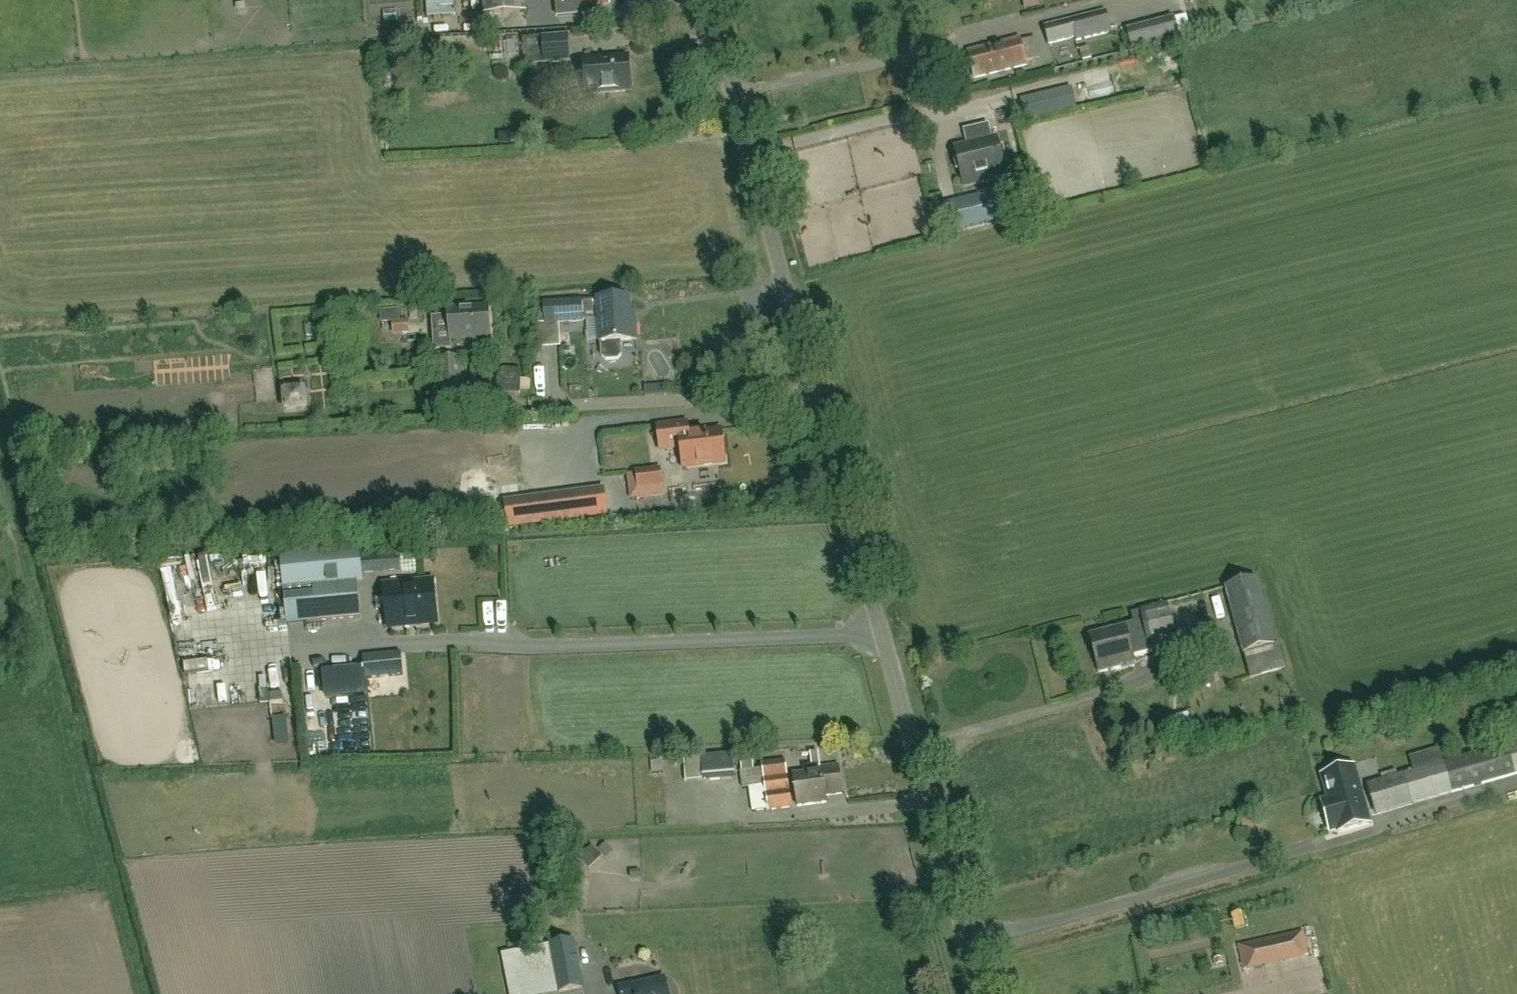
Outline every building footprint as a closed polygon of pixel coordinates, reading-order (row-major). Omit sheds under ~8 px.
[(427,18),(454,16),(453,0),(426,0),(427,18)] [(484,13),(526,10),(525,0),(483,0),(484,13)] [(564,9),(609,4),(609,0),(563,0),(564,9)] [(1075,35),(1076,41),(1112,32),(1106,11),(1044,28),(1048,42),(1075,35)] [(1180,40),(1174,17),(1126,30),(1132,52),(1180,40)] [(568,36),(523,40),(525,66),(570,62),(568,36)] [(974,78),(1027,65),(1020,39),(968,52),(974,78)] [(1079,51),(1081,60),(1090,58),(1087,48),(1079,51)] [(629,57),(583,61),(586,95),(631,91),(629,57)] [(968,146),(955,149),(964,186),(991,179),(990,174),(1003,171),(1000,161),(1004,160),(1001,149),(998,150),(996,140),(992,140),(989,125),(968,130),(971,141),(967,142),(968,146)] [(951,230),(1001,218),(996,194),(945,206),(951,230)] [(885,218),(902,233),(919,215),(902,200),(885,218)] [(600,343),(601,342),(602,357),(606,361),(618,360),(622,355),(621,341),(637,340),(636,322),(631,322),(629,297),(597,300),(598,300),(582,301),(544,303),(545,324),(583,321),(599,320),(600,343)] [(450,339),(491,337),(489,307),(448,309),(450,339)] [(386,323),(405,322),(405,312),(385,313),(386,323)] [(565,346),(561,326),(544,329),(547,349),(565,346)] [(437,360),(440,403),(464,401),(461,359),(437,360)] [(306,387),(282,389),(284,413),(309,411),(306,387)] [(683,467),(725,462),(721,431),(689,434),(687,422),(657,426),(660,450),(673,448),(672,442),(680,441),(683,467)] [(660,470),(650,471),(636,472),(638,489),(662,486),(660,470)] [(505,502),(508,527),(607,515),(604,489),(505,502)] [(360,556),(359,549),(311,552),(281,554),(283,589),(314,586),(315,595),(284,598),(287,624),(317,621),(359,618),(354,574),(362,574),(360,556)] [(399,553),(360,556),(362,574),(401,570),(399,553)] [(242,592),(256,588),(253,575),(238,579),(242,592)] [(1243,654),(1274,645),(1256,580),(1226,588),(1243,654)] [(389,627),(436,623),(433,581),(385,586),(389,627)] [(1132,614),(1134,624),(1090,635),(1099,673),(1122,667),(1123,670),(1134,667),(1134,664),(1135,664),(1133,656),(1153,651),(1152,648),(1176,641),(1167,603),(1140,610),(1140,612),(1132,614)] [(366,678),(403,674),(400,652),(364,655),(366,678)] [(245,663),(246,679),(279,677),(278,661),(245,663)] [(326,690),(351,687),(349,667),(324,669),(326,690)] [(1215,684),(1214,679),(1212,671),(1193,675),(1196,688),(1215,684)] [(1452,793),(1516,774),(1516,742),(1443,763),(1365,786),(1373,815),(1452,793)] [(810,753),(812,769),(805,770),(806,773),(793,775),(798,807),(826,803),(825,796),(842,794),(838,765),(820,768),(818,752),(810,753)] [(685,783),(704,781),(735,779),(733,754),(683,757),(685,783)] [(742,771),(755,770),(753,757),(740,758),(742,771)] [(768,811),(792,808),(785,760),(762,763),(762,769),(768,809),(768,811)] [(1337,829),(1338,832),(1369,824),(1353,767),(1322,776),(1329,800),(1321,802),(1330,831),(1337,829)] [(744,788),(749,787),(752,811),(768,809),(762,769),(755,770),(742,771),(744,788)] [(1303,931),(1238,945),(1243,970),(1308,956),(1303,931)] [(558,993),(584,987),(573,939),(548,943),(548,944),(501,954),(510,993),(552,993),(558,993)] [(664,980),(634,987),(634,985),(619,988),(620,993),(668,993),(664,980)]
